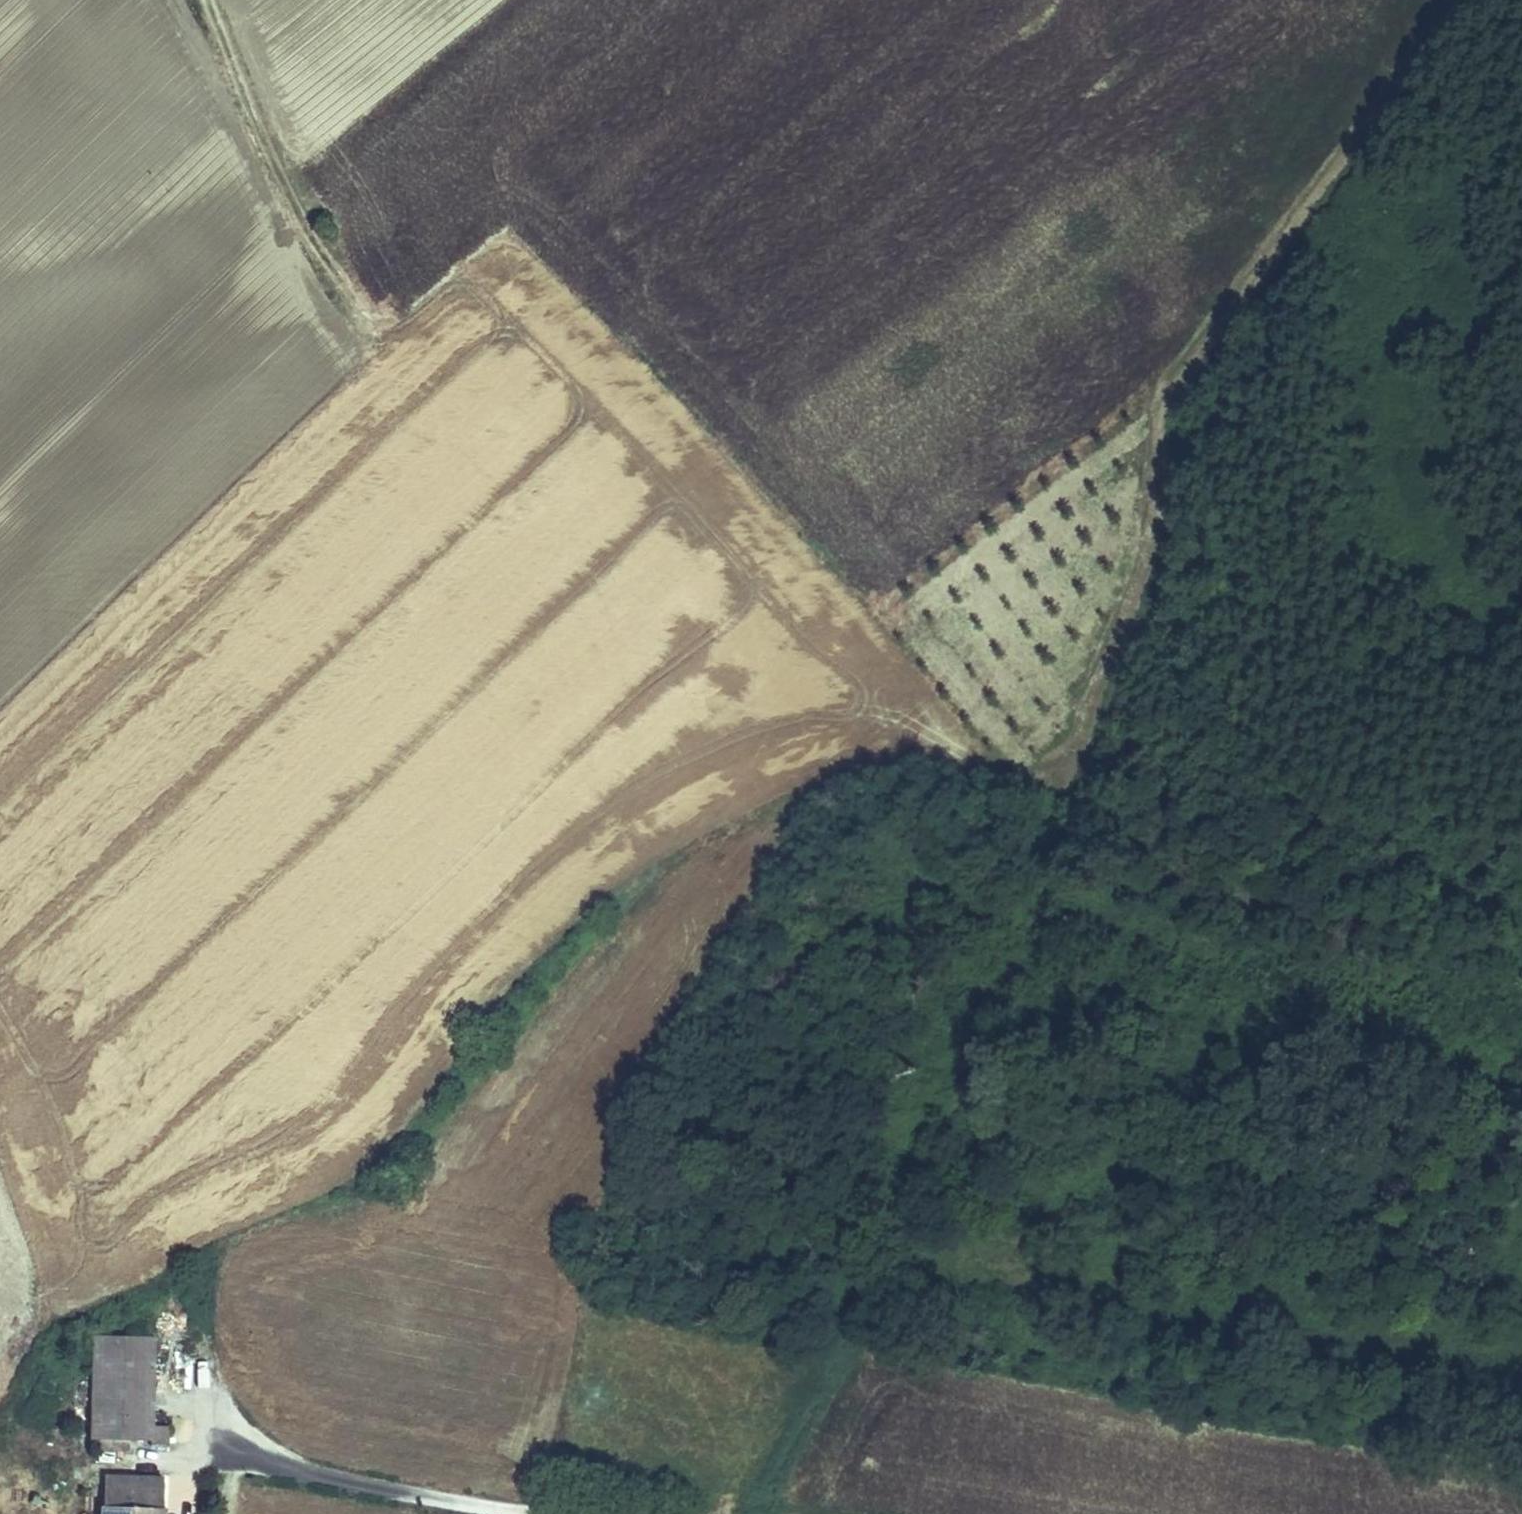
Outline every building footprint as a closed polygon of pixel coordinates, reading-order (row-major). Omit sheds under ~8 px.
[(95,1338),(93,1395),(151,1394),(150,1385),(151,1339),(95,1338)] [(153,1427),(151,1394),(93,1395),(94,1436),(154,1436),(153,1427)] [(154,1436),(153,1447),(172,1447),(172,1427),(155,1427),(154,1436)] [(159,1476),(99,1476),(99,1513),(159,1513),(159,1476)]
